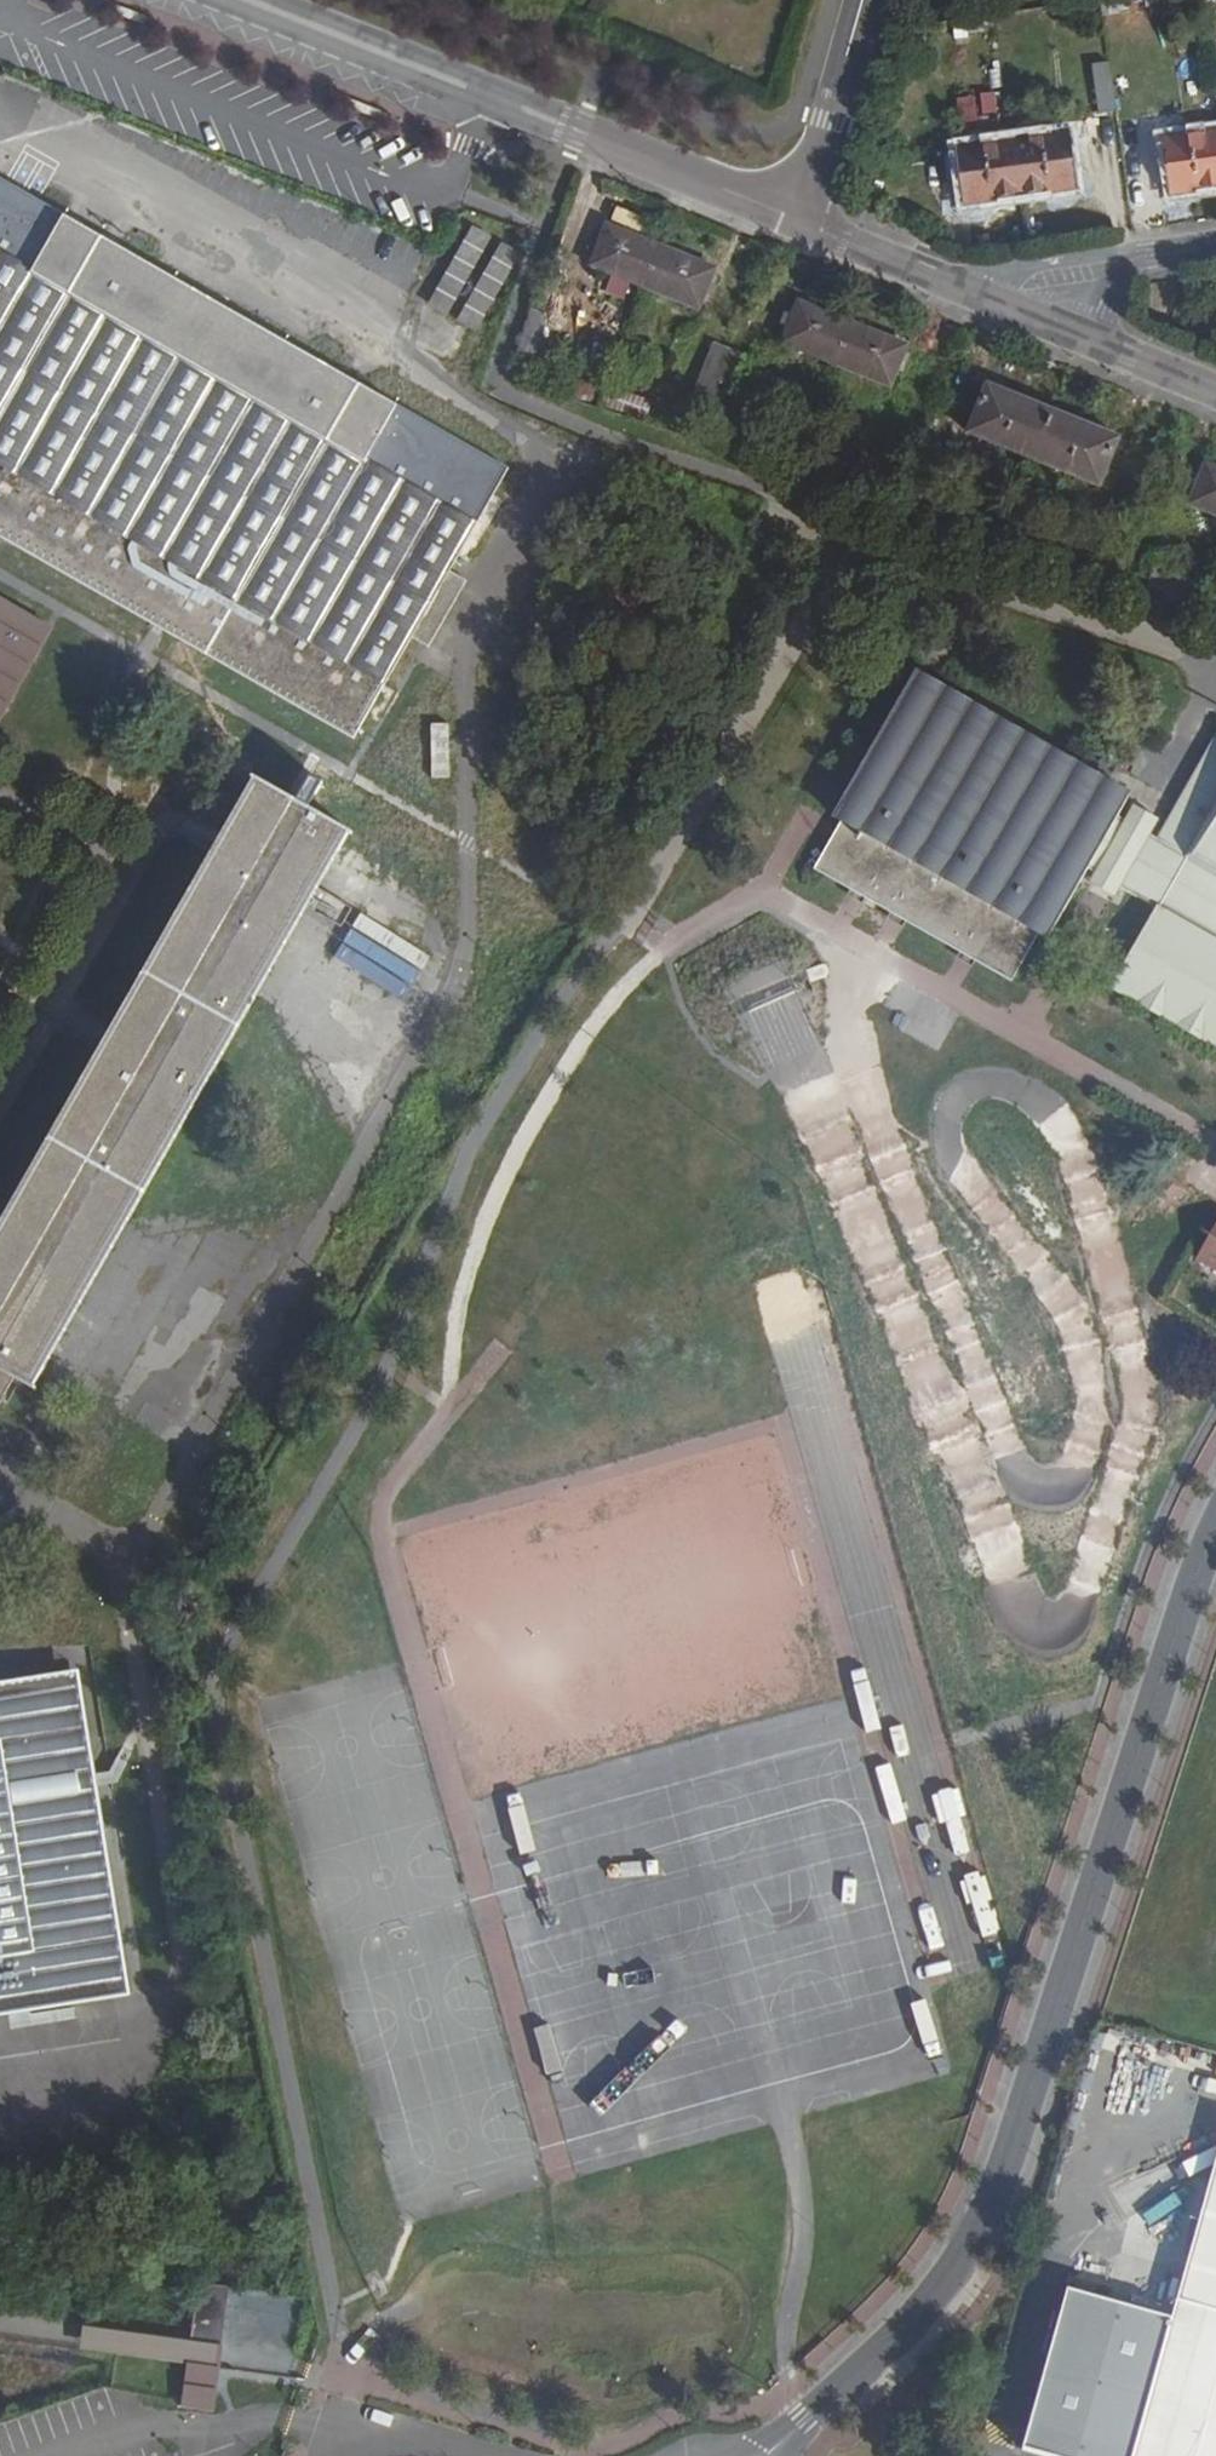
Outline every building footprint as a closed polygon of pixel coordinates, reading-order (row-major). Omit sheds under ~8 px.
[(988,92),(954,96),(957,122),(991,118),(988,92)] [(1215,187),(1215,128),(1163,135),(1170,193),(1215,187)] [(1072,143),(1015,151),(1023,209),(1079,201),(1072,143)] [(1023,209),(1015,151),(959,158),(967,216),(1023,209)] [(0,191),(0,540),(140,620),(153,627),(346,737),(405,636),(421,646),(457,585),(442,575),(498,476),(0,191)] [(431,307),(460,318),(491,235),(462,224),(431,307)] [(590,265),(643,286),(659,245),(605,224),(590,265)] [(480,331),(518,250),(495,239),(457,320),(480,331)] [(659,245),(643,286),(697,308),(714,268),(659,245)] [(782,342),(838,365),(853,324),(798,302),(782,342)] [(853,324),(838,365),(889,386),(905,345),(853,324)] [(697,390),(712,396),(730,351),(715,345),(697,390)] [(730,351),(712,396),(729,404),(746,358),(730,351)] [(967,431),(1034,458),(1052,411),(986,384),(967,431)] [(1052,411),(1034,458),(1098,484),(1118,438),(1052,411)] [(1215,515),(1215,468),(1204,463),(1187,503),(1215,515)] [(916,666),(833,807),(844,814),(833,833),(814,864),(1008,978),(1036,929),(1048,936),(1088,869),(1098,874),(1102,867),(1114,874),(1130,884),(1126,892),(1156,910),(1108,992),(1215,1055),(1215,735),(1155,838),(1150,835),(1154,827),(1130,813),(1126,820),(1120,816),(1133,794),(916,666)] [(448,722),(428,722),(429,777),(450,776),(448,722)] [(281,793),(252,777),(0,1224),(0,1398),(12,1377),(32,1387),(349,832),(297,802),(281,793)] [(360,912),(332,955),(401,999),(429,957),(360,912)] [(1195,1257),(1215,1271),(1215,1225),(1195,1257)] [(74,1679),(72,1671),(0,1682),(0,1691),(74,1679)] [(121,1984),(74,1679),(0,1691),(0,2001),(121,1984)] [(123,1995),(121,1984),(0,2001),(0,2011),(123,1995)] [(1171,2316),(1132,2455),(1215,2455),(1215,2156),(1171,2316)] [(195,2283),(188,2338),(78,2326),(75,2348),(183,2361),(177,2407),(213,2411),(226,2295),(272,2301),(266,2349),(291,2352),(297,2295),(195,2283)] [(1171,2316),(1067,2287),(1022,2448),(1049,2455),(1132,2455),(1171,2316)]
